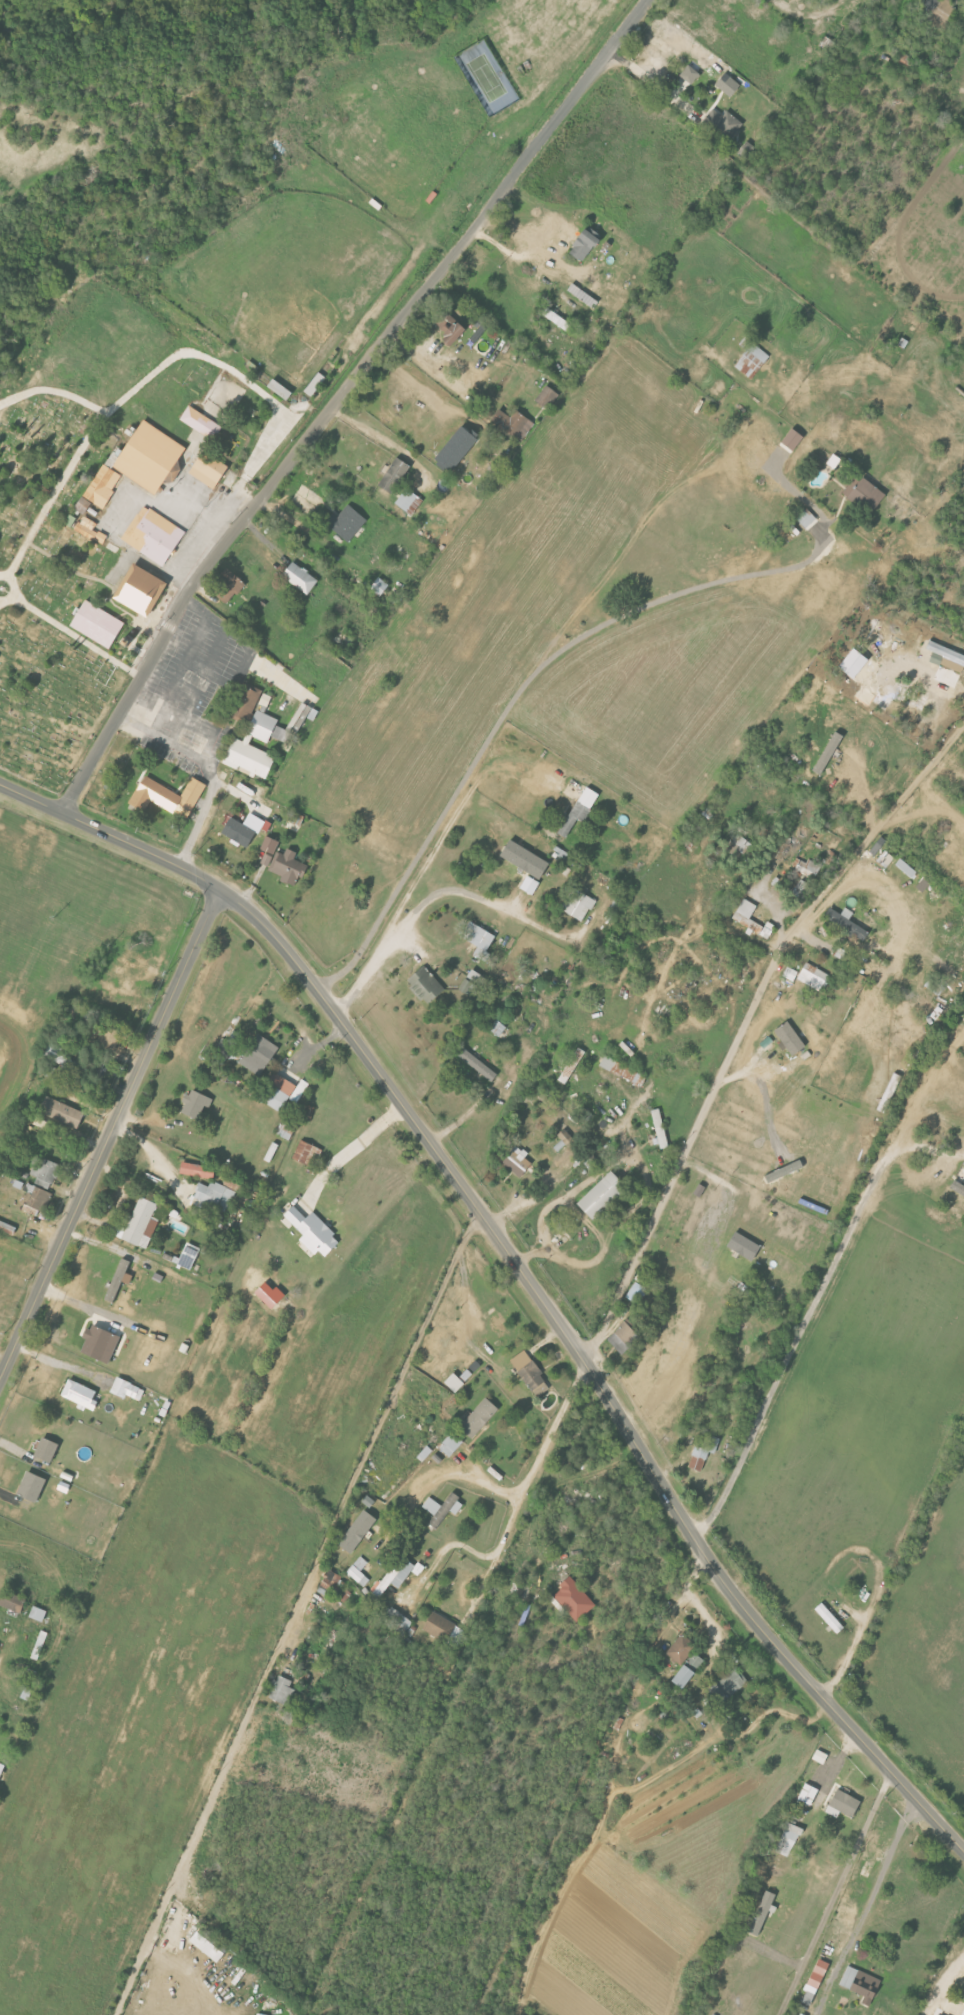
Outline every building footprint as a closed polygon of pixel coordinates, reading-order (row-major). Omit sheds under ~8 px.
[(942,27),(954,16),(939,0),(920,0),(918,2),(930,15),(942,27)] [(896,62),(912,70),(917,60),(901,52),(896,62)] [(681,76),(692,86),(702,75),(690,65),(681,76)] [(732,145),(744,122),(726,112),(725,115),(710,107),(699,127),(732,145)] [(603,241),(588,229),(570,252),(585,263),(603,241)] [(569,332),(574,324),(547,307),(542,315),(569,332)] [(470,329),(460,320),(445,336),(455,345),(470,329)] [(747,350),(735,366),(752,379),(770,355),(746,336),(740,344),(747,350)] [(294,391),(274,379),(268,387),(289,399),(294,391)] [(561,395),(549,384),(536,399),(549,410),(561,395)] [(212,440),(222,426),(190,405),(181,419),(212,440)] [(492,421),(523,441),(536,421),(517,410),(513,417),(500,408),(492,421)] [(188,447),(146,419),(126,450),(119,446),(107,464),(157,496),(188,447)] [(436,459),(452,473),(480,438),(464,425),(436,459)] [(218,488),(230,463),(203,451),(191,475),(218,488)] [(413,466),(398,456),(387,473),(380,484),(394,494),(413,466)] [(105,508),(124,476),(104,464),(84,496),(105,508)] [(856,488),(851,484),(844,493),(874,514),(888,494),(864,476),(856,488)] [(396,503),(407,511),(419,496),(408,487),(396,503)] [(84,514),(93,503),(84,496),(75,507),(84,514)] [(412,515),(424,501),(420,498),(408,512),(412,515)] [(339,517),(334,513),(326,523),(350,542),(368,519),(350,504),(339,517)] [(143,505),(122,541),(166,566),(187,530),(143,505)] [(818,517),(807,507),(797,518),(807,529),(818,517)] [(95,530),(98,522),(82,516),(76,533),(105,544),(108,535),(95,530)] [(320,579),(294,561),(284,576),(310,594),(320,579)] [(150,618),(171,583),(136,562),(116,597),(150,618)] [(231,605),(247,581),(228,568),(213,592),(231,605)] [(391,584),(380,577),(371,589),(382,597),(391,584)] [(126,620),(85,601),(72,629),(113,648),(126,620)] [(942,665),(963,672),(963,652),(930,642),(927,650),(945,656),(942,665)] [(870,659),(855,647),(840,666),(855,678),(870,659)] [(231,718),(248,725),(257,703),(268,707),(273,696),(245,684),(231,718)] [(844,734),(835,730),(816,772),(825,776),(844,734)] [(207,784),(193,777),(183,795),(144,776),(130,804),(146,812),(151,801),(189,820),(207,784)] [(559,832),(567,837),(579,818),(585,822),(602,795),(589,786),(559,832)] [(232,816),(223,833),(250,848),(265,821),(251,812),(245,823),(232,816)] [(281,841),(267,835),(261,848),(275,854),(281,841)] [(502,856),(542,879),(551,862),(512,839),(502,856)] [(296,859),(299,852),(288,848),(284,857),(276,854),(270,870),(283,875),(281,880),(298,886),(306,863),(296,859)] [(822,867),(809,859),(806,863),(798,858),(792,867),(815,880),(822,867)] [(917,872),(901,858),(896,864),(912,878),(917,872)] [(562,910),(585,921),(596,898),(572,887),(562,910)] [(733,919),(749,928),(748,930),(768,940),(776,925),(769,921),(766,927),(751,919),(758,906),(744,899),(733,919)] [(855,913),(847,907),(842,914),(831,906),(825,915),(864,942),(870,933),(850,919),(855,913)] [(497,935),(471,921),(462,937),(488,952),(497,935)] [(830,974),(807,962),(797,979),(821,992),(830,974)] [(434,1003),(447,988),(423,966),(410,980),(434,1003)] [(794,982),(799,972),(788,966),(783,976),(794,982)] [(469,977),(484,986),(488,979),(473,969),(469,977)] [(489,1029),(500,1038),(508,1027),(498,1019),(489,1029)] [(98,1044),(118,1050),(124,1030),(92,1021),(89,1032),(101,1035),(98,1044)] [(795,1056),(808,1046),(789,1021),(774,1032),(787,1049),(789,1048),(795,1056)] [(224,1038),(217,1052),(231,1060),(244,1034),(235,1030),(229,1041),(224,1038)] [(240,1064),(262,1077),(280,1046),(258,1033),(240,1064)] [(82,1072),(85,1065),(67,1058),(70,1050),(51,1042),(45,1057),(82,1072)] [(566,1084),(588,1052),(580,1047),(559,1079),(566,1084)] [(493,1082),(499,1075),(465,1048),(459,1056),(493,1082)] [(601,1066),(639,1087),(646,1076),(607,1055),(601,1066)] [(302,1079),(298,1085),(276,1072),(260,1100),(281,1112),(289,1100),(297,1105),(310,1083),(302,1079)] [(185,1103),(187,1104),(183,1113),(203,1122),(213,1098),(192,1088),(185,1103)] [(80,1129),(87,1113),(48,1095),(41,1111),(80,1129)] [(670,1147),(660,1109),(652,1111),(662,1149),(670,1147)] [(575,1139),(566,1129),(559,1135),(568,1145),(575,1139)] [(294,1159),(315,1167),(323,1149),(301,1140),(294,1159)] [(279,1145),(273,1142),(266,1160),(272,1163),(279,1145)] [(535,1160),(515,1147),(503,1165),(523,1178),(535,1160)] [(52,1190),(63,1165),(46,1158),(42,1167),(35,1164),(31,1174),(39,1177),(36,1184),(52,1190)] [(217,1167),(183,1163),(182,1175),(215,1179),(217,1167)] [(630,1186),(612,1169),(578,1205),(595,1222),(630,1186)] [(54,1195),(18,1178),(15,1186),(27,1191),(22,1202),(27,1204),(25,1209),(33,1212),(35,1208),(46,1213),(54,1195)] [(963,1196),(963,1185),(956,1180),(951,1188),(963,1196)] [(235,1190),(213,1182),(211,1187),(198,1182),(191,1202),(226,1214),(235,1190)] [(708,1187),(700,1183),(695,1194),(702,1198),(708,1187)] [(152,1239),(145,1236),(158,1203),(140,1197),(128,1228),(117,1223),(112,1235),(148,1249),(152,1239)] [(314,1212),(308,1218),(296,1206),(286,1216),(305,1235),(301,1239),(317,1255),(321,1251),(327,1257),(343,1241),(314,1212)] [(0,1220),(0,1230),(15,1236),(18,1228),(0,1220)] [(152,1238),(159,1222),(152,1220),(146,1235),(152,1238)] [(729,1249),(757,1260),(763,1244),(735,1233),(729,1249)] [(193,1270),(201,1247),(186,1243),(179,1266),(193,1270)] [(107,1300),(116,1303),(132,1261),(122,1258),(107,1300)] [(257,1294),(274,1310),(286,1296),(269,1280),(257,1294)] [(643,1336),(628,1320),(608,1339),(623,1355),(643,1336)] [(122,1336),(92,1324),(86,1338),(88,1339),(83,1352),(111,1363),(122,1336)] [(551,1389),(527,1350),(512,1359),(536,1398),(551,1389)] [(445,1383),(456,1394),(466,1384),(455,1373),(445,1383)] [(112,1392),(141,1402),(146,1388),(117,1378),(112,1392)] [(95,1400),(99,1391),(70,1379),(62,1398),(88,1408),(96,1411),(100,1402),(95,1400)] [(461,1429),(476,1440),(500,1408),(485,1397),(461,1429)] [(439,1447),(449,1458),(465,1443),(454,1432),(439,1447)] [(709,1452),(716,1454),(720,1441),(700,1434),(689,1467),(703,1472),(709,1452)] [(53,1463),(61,1445),(44,1437),(36,1456),(53,1463)] [(419,1458),(424,1462),(434,1450),(428,1446),(419,1458)] [(39,1504),(48,1479),(28,1471),(19,1496),(39,1504)] [(443,1505),(430,1497),(423,1507),(435,1514),(429,1524),(438,1529),(450,1510),(458,1515),(466,1502),(451,1493),(443,1505)] [(379,1519),(364,1509),(340,1544),(354,1554),(379,1519)] [(392,1583),(399,1589),(412,1572),(419,1577),(424,1570),(402,1553),(370,1596),(378,1602),(392,1583)] [(347,1573),(365,1587),(371,1580),(361,1572),(369,1563),(360,1556),(347,1573)] [(553,1595),(578,1623),(597,1606),(572,1578),(553,1595)] [(1,1605),(22,1614),(28,1600),(6,1591),(1,1605)] [(815,1610),(837,1635),(846,1627),(823,1602),(815,1610)] [(31,1618),(45,1623),(48,1611),(34,1607),(31,1618)] [(413,1621),(389,1607),(381,1621),(405,1635),(413,1621)] [(468,1628),(432,1613),(424,1633),(461,1648),(468,1628)] [(697,1646),(684,1634),(666,1652),(680,1665),(697,1646)] [(705,1661),(695,1652),(687,1661),(698,1670),(705,1661)] [(684,1689),(698,1672),(687,1664),(673,1680),(684,1689)] [(748,1686),(739,1669),(708,1686),(717,1702),(748,1686)] [(269,1699),(290,1706),(295,1689),(290,1688),(293,1680),(277,1675),(269,1699)] [(29,1701),(33,1691),(25,1688),(21,1698),(29,1701)] [(820,1789),(807,1783),(799,1800),(812,1806),(820,1789)] [(827,1812),(839,1818),(842,1811),(855,1818),(863,1800),(838,1789),(827,1812)] [(790,1858),(804,1828),(789,1822),(775,1851),(790,1858)] [(751,1932),(762,1936),(776,1893),(765,1890),(751,1932)] [(191,1941),(218,1963),(228,1951),(201,1928),(191,1941)] [(812,2006),(831,1964),(820,1959),(805,1991),(808,1992),(803,2002),(812,2006)] [(841,1985),(866,1996),(863,2002),(873,2006),(884,1981),(849,1965),(841,1985)]
